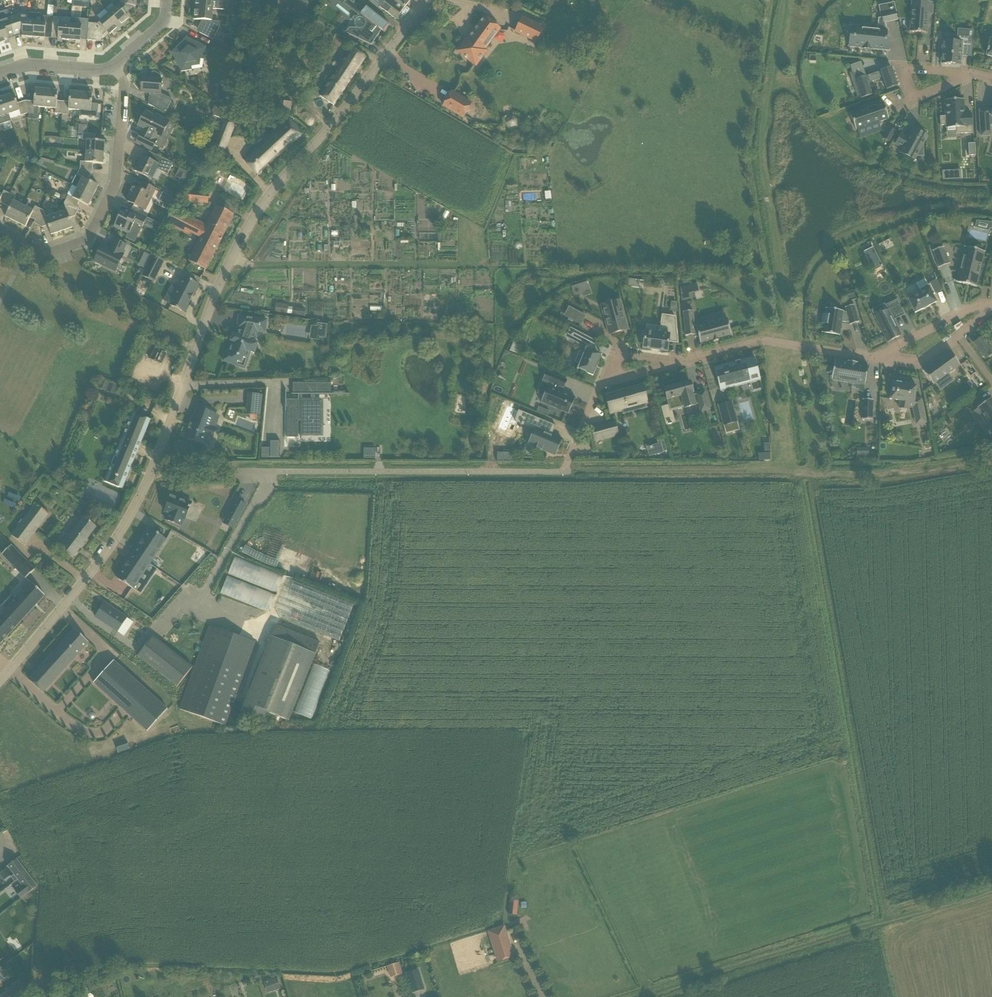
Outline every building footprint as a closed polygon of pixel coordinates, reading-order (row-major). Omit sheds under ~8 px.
[(3,1),(5,8),(14,5),(12,0),(6,0),(3,1)] [(121,28),(127,23),(126,21),(129,18),(125,14),(130,10),(130,6),(136,6),(136,0),(120,0),(120,4),(109,14),(121,28)] [(194,8),(213,9),(223,10),(224,0),(195,0),(194,8)] [(276,6),(278,8),(278,10),(294,12),(306,13),(306,10),(307,10),(308,0),(278,0),(276,1),(276,6)] [(396,20),(410,1),(409,0),(387,0),(385,2),(383,1),(379,7),(396,20)] [(934,2),(912,1),(909,32),(927,33),(928,14),(933,15),(934,2)] [(850,37),(849,47),(862,48),(864,49),(864,48),(869,49),(872,49),(888,51),(889,41),(886,40),(887,30),(886,30),(884,22),(897,19),(893,4),(880,7),(882,19),(879,19),(878,29),(857,27),(856,37),(850,37)] [(343,31),(343,32),(371,46),(381,31),(383,28),(386,30),(385,30),(386,31),(390,26),(366,7),(364,10),(360,14),(363,16),(361,18),(359,18),(357,18),(356,20),(355,21),(355,23),(355,25),(356,27),(358,28),(358,29),(351,29),(348,34),(343,31)] [(212,22),(213,9),(194,8),(193,20),(205,21),(204,23),(199,33),(208,38),(213,40),(217,32),(219,28),(220,22),(212,22)] [(5,42),(5,44),(10,43),(9,39),(15,37),(13,33),(12,27),(6,10),(0,12),(0,14),(1,17),(2,20),(0,21),(0,44),(5,42)] [(22,39),(26,39),(27,37),(33,38),(35,13),(29,13),(28,15),(7,13),(6,10),(12,27),(13,33),(15,37),(22,35),(22,39)] [(40,40),(44,41),(45,34),(51,34),(53,17),(42,16),(41,14),(35,13),(33,38),(40,38),(40,40)] [(87,40),(101,41),(102,34),(106,31),(109,35),(113,32),(114,34),(121,28),(109,14),(97,24),(89,23),(87,40)] [(57,42),(62,42),(62,40),(69,41),(70,24),(71,18),(53,17),(51,34),(58,35),(57,42)] [(464,57),(476,66),(485,54),(483,52),(500,29),(492,23),(484,17),(476,28),(472,34),(469,38),(468,38),(458,51),(464,56),(464,57)] [(514,33),(536,43),(543,28),(522,17),(514,33)] [(75,43),(80,44),(81,36),(87,37),(87,40),(89,23),(89,20),(77,19),(77,25),(70,24),(69,41),(76,41),(75,43)] [(583,29),(590,41),(600,36),(594,23),(583,29)] [(943,41),(941,64),(960,65),(961,55),(970,56),(972,31),(969,31),(968,37),(958,36),(957,42),(943,41)] [(223,45),(231,49),(232,38),(223,37),(223,45)] [(180,46),(173,53),(176,58),(174,59),(178,65),(179,65),(182,71),(181,72),(191,70),(192,70),(192,67),(200,66),(201,59),(204,60),(205,50),(198,46),(199,44),(196,42),(187,38),(181,43),(182,44),(181,46),(180,46)] [(320,96),(334,105),(366,57),(352,48),(332,78),(320,96)] [(853,64),(849,65),(861,99),(872,95),(868,83),(882,78),(886,90),(898,86),(891,67),(866,76),(863,68),(852,71),(850,66),(853,65),(853,64)] [(141,83),(139,85),(141,87),(141,93),(149,93),(149,98),(151,99),(148,105),(157,109),(165,113),(168,108),(171,102),(172,100),(161,94),(162,88),(163,86),(162,84),(162,80),(161,79),(161,76),(159,75),(156,72),(154,72),(151,73),(150,75),(150,79),(142,79),(141,83)] [(27,114),(34,114),(34,107),(45,108),(46,90),(35,89),(34,102),(26,101),(27,114)] [(55,113),(62,114),(63,102),(57,101),(58,91),(46,90),(45,108),(56,108),(55,113)] [(63,102),(62,114),(69,115),(69,110),(80,111),(81,93),(70,92),(69,102),(63,102)] [(443,106),(463,118),(471,104),(451,92),(443,106)] [(80,111),(79,116),(90,117),(97,117),(98,105),(92,104),(92,94),(81,93),(80,111)] [(218,93),(217,101),(227,101),(227,93),(218,93)] [(14,94),(3,98),(9,114),(10,114),(19,111),(21,115),(27,114),(26,101),(17,104),(14,94)] [(0,122),(1,124),(11,120),(9,114),(3,98),(0,99),(0,123),(0,122)] [(963,99),(944,100),(945,116),(940,117),(940,126),(946,125),(946,128),(955,128),(956,134),(972,133),(972,126),(971,114),(964,114),(963,99)] [(863,109),(850,114),(855,130),(889,119),(883,102),(871,106),(870,104),(862,107),(863,109)] [(214,116),(220,118),(223,110),(216,105),(212,111),(214,116)] [(283,107),(282,114),(290,116),(291,109),(283,107)] [(979,110),(981,136),(990,135),(990,125),(991,125),(991,111),(989,111),(989,110),(979,110)] [(145,148),(152,151),(154,145),(162,150),(164,148),(166,147),(167,144),(168,142),(168,139),(162,137),(169,121),(165,119),(156,115),(156,117),(145,111),(138,126),(144,129),(143,133),(141,132),(136,143),(145,148)] [(221,119),(216,132),(230,138),(235,125),(221,119)] [(257,147),(243,160),(258,176),(303,133),(290,119),(281,126),(283,128),(266,143),(265,142),(260,146),(262,147),(259,150),(258,148),(257,147)] [(67,138),(77,138),(78,128),(68,127),(67,138)] [(888,128),(883,139),(888,142),(894,131),(888,128)] [(908,138),(901,134),(895,145),(902,148),(900,154),(914,161),(927,136),(913,129),(908,138)] [(83,133),(82,140),(87,140),(86,151),(104,153),(105,142),(95,141),(95,135),(92,134),(86,134),(83,133)] [(80,167),(80,169),(92,172),(93,163),(103,164),(104,153),(86,151),(85,162),(80,162),(80,167)] [(143,176),(152,180),(157,169),(168,174),(173,164),(169,162),(160,157),(151,153),(147,159),(144,157),(141,164),(138,163),(134,171),(143,176)] [(78,188),(93,196),(98,186),(88,181),(92,172),(80,169),(77,175),(82,178),(78,188)] [(961,179),(960,171),(943,172),(943,180),(961,179)] [(135,205),(145,210),(156,189),(152,187),(143,182),(139,189),(135,187),(133,190),(131,189),(129,192),(131,192),(126,201),(135,205)] [(65,201),(77,207),(79,202),(88,206),(93,196),(78,188),(73,198),(68,195),(65,201)] [(4,205),(10,194),(4,191),(2,195),(0,194),(0,203),(4,205)] [(162,207),(172,212),(173,209),(178,200),(163,192),(159,201),(164,204),(162,207)] [(188,201),(208,203),(209,194),(189,192),(188,201)] [(5,217),(15,222),(23,206),(14,201),(16,197),(10,194),(4,205),(10,208),(5,217)] [(56,215),(62,231),(73,228),(69,218),(75,216),(79,208),(77,207),(65,201),(64,204),(67,211),(56,215)] [(15,222),(26,227),(30,218),(35,221),(41,209),(35,206),(33,211),(23,206),(15,222)] [(189,261),(206,269),(234,214),(216,206),(206,225),(173,209),(172,212),(166,223),(189,235),(190,232),(200,238),(189,261)] [(48,226),(51,235),(62,231),(56,215),(46,218),(44,210),(41,209),(35,221),(34,223),(42,227),(48,226)] [(120,213),(113,227),(122,231),(128,234),(126,238),(135,242),(142,227),(143,226),(147,218),(140,214),(131,210),(130,210),(127,217),(120,213)] [(991,231),(991,224),(991,223),(976,220),(975,228),(991,231)] [(157,222),(153,230),(154,231),(159,233),(163,225),(158,223),(157,222)] [(122,254),(127,245),(114,239),(110,248),(103,244),(94,261),(116,272),(124,254),(122,254)] [(872,247),(864,252),(871,266),(880,261),(872,247)] [(939,267),(939,268),(949,264),(949,263),(943,248),(943,247),(933,251),(939,267)] [(956,282),(976,287),(976,286),(984,252),(985,252),(965,247),(965,248),(957,282),(956,281),(956,282)] [(141,259),(148,262),(151,256),(145,253),(144,253),(141,259)] [(143,276),(154,282),(164,260),(154,255),(143,276)] [(170,305),(184,312),(189,302),(190,302),(194,294),(193,294),(198,284),(184,277),(170,305)] [(924,279),(916,284),(920,292),(907,299),(915,313),(923,309),(928,307),(928,306),(936,302),(932,295),(935,294),(934,292),(930,284),(927,285),(924,279)] [(571,286),(574,296),(591,292),(588,281),(571,286)] [(698,284),(680,286),(682,300),(693,299),(692,292),(699,291),(698,284)] [(876,318),(875,318),(880,328),(884,335),(887,343),(901,336),(901,335),(892,317),(902,312),(904,314),(903,315),(904,315),(897,300),(886,305),(888,310),(884,312),(884,313),(876,318)] [(609,334),(628,329),(627,329),(621,305),(615,307),(614,303),(614,302),(601,305),(601,306),(606,321),(605,321),(605,322),(607,321),(608,326),(606,326),(607,327),(609,334)] [(275,312),(305,316),(306,310),(288,307),(288,305),(276,304),(275,312)] [(825,309),(825,314),(822,314),(820,324),(823,324),(822,332),(821,332),(821,333),(840,336),(840,335),(842,322),(850,323),(850,324),(849,324),(850,325),(859,322),(858,322),(854,306),(854,305),(845,308),(846,312),(844,312),(844,311),(825,308),(825,309)] [(565,316),(581,324),(585,316),(569,308),(565,316)] [(706,324),(695,327),(693,311),(683,312),(685,336),(694,335),(695,337),(698,337),(700,344),(713,340),(713,342),(719,340),(719,339),(731,336),(726,318),(716,321),(714,315),(705,318),(706,324)] [(223,361),(240,367),(243,358),(248,359),(250,352),(254,353),(258,343),(254,342),(258,331),(259,332),(260,326),(261,326),(261,325),(260,324),(261,319),(239,316),(237,329),(239,329),(237,335),(233,334),(231,341),(232,342),(229,352),(226,351),(223,361)] [(645,332),(642,331),(641,344),(644,345),(643,348),(642,348),(651,350),(659,351),(667,352),(668,351),(667,351),(668,340),(678,341),(676,318),(669,317),(668,328),(646,325),(645,332)] [(316,336),(325,337),(327,326),(318,324),(316,336)] [(572,336),(570,340),(586,348),(584,353),(579,351),(575,362),(579,364),(577,369),(593,376),(602,354),(593,350),(597,341),(575,330),(573,334),(572,334),(571,335),(572,336)] [(981,337),(973,343),(978,349),(986,343),(981,337)] [(513,342),(510,350),(520,354),(524,346),(513,342)] [(950,351),(923,370),(933,385),(960,366),(950,351)] [(714,367),(720,392),(761,381),(754,356),(714,367)] [(848,362),(835,360),(831,380),(865,385),(868,365),(857,364),(857,363),(848,361),(848,362)] [(546,372),(543,379),(550,383),(548,386),(541,402),(568,414),(575,398),(557,390),(559,387),(564,389),(567,381),(546,372)] [(98,388),(106,391),(110,383),(101,379),(98,388)] [(690,382),(664,389),(669,407),(683,403),(684,408),(696,405),(695,404),(699,403),(701,411),(710,409),(705,393),(696,396),(697,396),(693,397),(692,395),(693,394),(690,382)] [(890,399),(889,399),(900,401),(899,408),(909,410),(909,407),(913,408),(914,416),(919,415),(918,409),(923,408),(921,399),(914,398),(916,387),(916,386),(901,384),(901,383),(896,382),(896,383),(892,383),(890,399)] [(110,383),(107,392),(114,395),(117,386),(110,383)] [(298,394),(298,400),(286,400),(286,407),(287,407),(287,438),(298,438),(298,421),(301,421),(301,438),(302,438),(302,436),(318,436),(318,400),(315,400),(315,394),(331,394),(331,383),(293,384),(293,394),(298,394)] [(642,384),(605,394),(610,414),(621,411),(622,415),(629,413),(629,411),(638,408),(638,410),(647,408),(644,393),(644,394),(645,394),(642,384)] [(262,394),(248,393),(246,415),(260,416),(262,394)] [(974,411),(979,418),(977,419),(984,428),(989,425),(991,429),(991,401),(991,399),(991,398),(976,409),(977,409),(974,411)] [(873,400),(863,400),(862,419),(872,420),(873,400)] [(732,401),(717,405),(725,434),(740,430),(732,401)] [(210,426),(215,414),(197,407),(192,421),(190,426),(186,438),(203,444),(206,436),(212,438),(216,428),(210,426)] [(556,426),(519,410),(514,421),(515,422),(515,421),(534,429),(528,444),(555,456),(562,439),(551,435),(555,426),(556,426)] [(105,482),(122,489),(150,420),(133,413),(105,482)] [(615,422),(591,428),(595,441),(618,435),(615,422)] [(261,447),(261,458),(280,457),(279,441),(270,441),(270,447),(261,447)] [(646,445),(648,456),(667,452),(665,442),(646,445)] [(364,458),(375,457),(375,448),(363,448),(364,458)] [(856,448),(856,459),(868,459),(869,448),(856,448)] [(192,503),(176,497),(176,498),(171,496),(170,498),(169,498),(167,503),(168,504),(165,512),(168,514),(166,520),(182,526),(184,520),(185,520),(192,503)] [(81,499),(89,506),(91,501),(81,497),(81,499)] [(246,505),(236,500),(223,524),(233,529),(246,505)] [(11,535),(25,545),(49,514),(35,504),(11,535)] [(60,548),(73,558),(96,527),(84,517),(60,548)] [(150,528),(133,553),(150,564),(166,539),(150,528)] [(2,554),(25,579),(35,570),(11,545),(2,554)] [(133,553),(116,578),(133,589),(150,564),(133,553)] [(6,610),(20,622),(45,595),(30,582),(5,609),(6,610)] [(353,606),(294,582),(279,617),(339,641),(353,606)] [(105,603),(95,617),(117,632),(127,618),(105,603)] [(0,617),(0,644),(20,622),(6,610),(0,617)] [(244,672),(256,642),(209,626),(180,709),(217,723),(237,669),(244,672)] [(29,680),(43,693),(88,642),(74,629),(29,680)] [(192,667),(153,636),(137,656),(177,687),(192,667)] [(267,712),(289,721),(315,654),(271,636),(241,711),(263,720),(267,712)] [(94,683),(148,731),(168,709),(114,661),(94,683)] [(117,752),(130,750),(128,743),(116,745),(117,752)] [(15,882),(17,880),(27,872),(17,859),(7,866),(14,875),(11,877),(15,882)] [(4,878),(10,873),(7,868),(0,873),(4,878)] [(22,886),(15,891),(21,899),(22,898),(27,894),(32,890),(37,886),(27,872),(17,880),(22,886)] [(27,894),(22,898),(25,902),(30,898),(27,894)] [(508,914),(517,915),(518,901),(517,901),(510,900),(508,914)] [(495,955),(512,950),(507,935),(490,940),(495,955)] [(389,976),(402,974),(399,961),(387,964),(389,976)] [(413,992),(423,989),(418,970),(407,973),(413,992)] [(277,978),(264,982),(266,989),(280,986),(277,978)]
